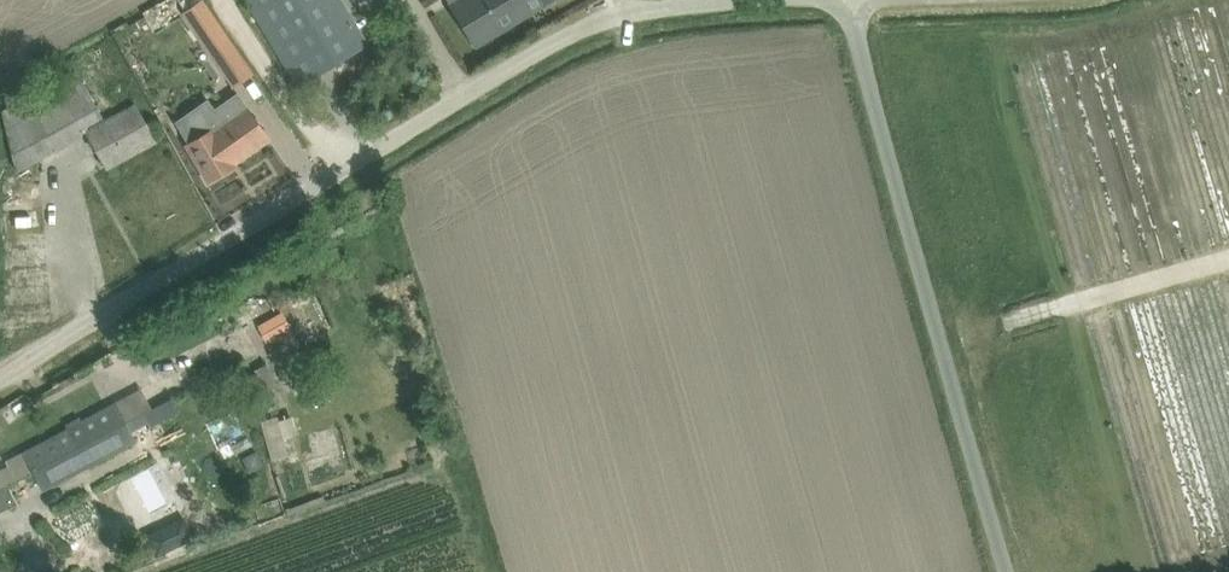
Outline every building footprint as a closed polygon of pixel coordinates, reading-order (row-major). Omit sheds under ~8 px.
[(203,0),(200,0),(184,11),(234,85),(252,73),(203,0)] [(285,64),(298,85),(348,54),(317,0),(249,0),(285,64)] [(477,46),(478,45),(477,44),(551,0),(449,0),(477,46)] [(78,69),(2,111),(15,164),(33,162),(82,136),(78,128),(100,118),(86,87),(91,85),(85,72),(80,74),(78,69)] [(269,137),(255,118),(238,94),(216,109),(209,98),(175,122),(188,143),(188,144),(209,180),(234,165),(232,163),(269,137)] [(88,131),(96,146),(108,167),(156,141),(136,105),(88,131)] [(283,311),(258,325),(267,342),(280,335),(283,340),(296,334),(283,311)] [(286,402),(268,364),(251,372),(269,410),(286,402)] [(67,427),(24,451),(25,452),(34,470),(93,438),(126,422),(115,402),(83,419),(81,420),(70,426),(67,427)] [(292,412),(262,422),(268,439),(297,429),(292,412)] [(93,438),(34,470),(45,489),(136,440),(131,431),(126,422),(93,438)] [(256,452),(243,458),(249,471),(262,464),(256,452)] [(185,517),(147,535),(157,556),(195,538),(185,517)]
